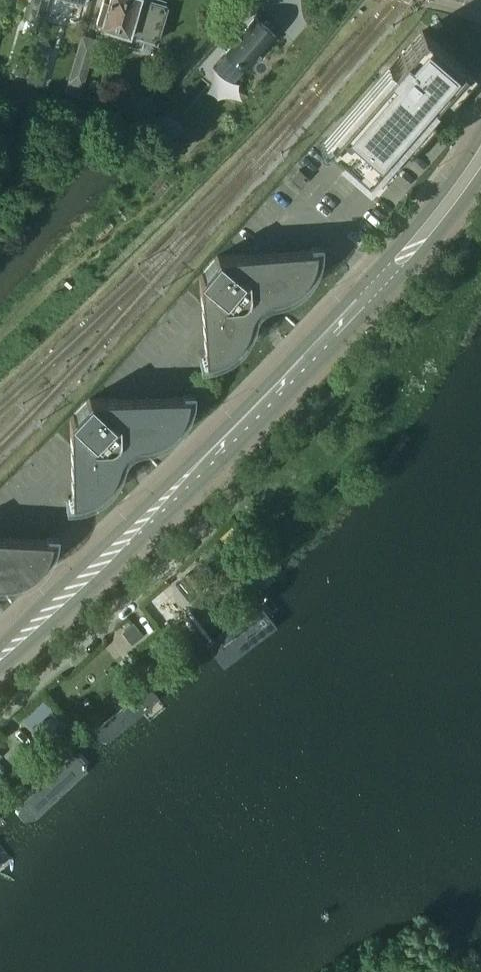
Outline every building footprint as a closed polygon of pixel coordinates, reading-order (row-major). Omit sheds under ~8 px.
[(98,21),(104,23),(103,24),(124,30),(122,38),(142,44),(144,37),(157,41),(167,5),(164,4),(165,2),(164,0),(153,0),(152,0),(110,0),(110,1),(108,0),(104,0),(98,21)] [(43,26),(49,5),(33,1),(27,22),(43,26)] [(255,17),(213,68),(232,84),(275,33),(255,17)] [(463,66),(422,31),(325,142),(366,177),(463,66)] [(81,83),(96,37),(83,33),(67,78),(81,83)] [(308,178),(299,169),(290,179),(300,187),(308,178)] [(273,297),(276,297),(280,296),(283,295),(287,293),(291,291),(294,289),(297,286),(300,284),(303,281),(305,278),(307,274),(309,271),(311,267),(313,264),(314,260),(314,256),(315,252),(315,248),(217,255),(199,277),(205,360),(208,360),(212,359),(216,358),(220,356),(223,355),(226,353),(230,351),(233,348),(236,346),(238,343),(241,340),(243,337),(245,333),(246,330),(248,326),(249,322),(250,319),(251,316),(252,313),(253,310),(255,308),(257,306),(259,304),(262,302),(264,300),(267,299),(270,298),(273,297)] [(187,400),(187,396),(89,398),(69,418),(71,502),(75,502),(78,501),(82,500),(86,499),(89,498),(93,496),(96,494),(99,492),(102,489),(105,487),(108,484),(110,481),(112,478),(114,474),(116,471),(117,467),(119,461),(120,458),(122,456),(123,454),(125,452),(127,450),(129,448),(132,446),(134,445),(137,444),(140,443),(142,443),(145,443),(149,442),(153,441),(157,439),(160,438),(164,436),(167,433),(170,431),(173,428),(176,425),(178,422),(180,419),(182,415),(184,411),(185,408),(186,404),(187,400)] [(51,539),(0,536),(0,583),(2,582),(5,582),(9,582),(13,581),(17,580),(21,578),(24,577),(28,575),(31,572),(34,570),(37,567),(40,564),(42,561),(44,558),(46,554),(48,551),(49,547),(50,543),(51,539)] [(209,645),(218,658),(271,617),(261,605),(209,645)] [(103,746),(160,699),(150,687),(93,733),(103,746)] [(28,826),(93,765),(78,749),(14,811),(28,826)] [(9,837),(0,825),(0,844),(9,837)]
